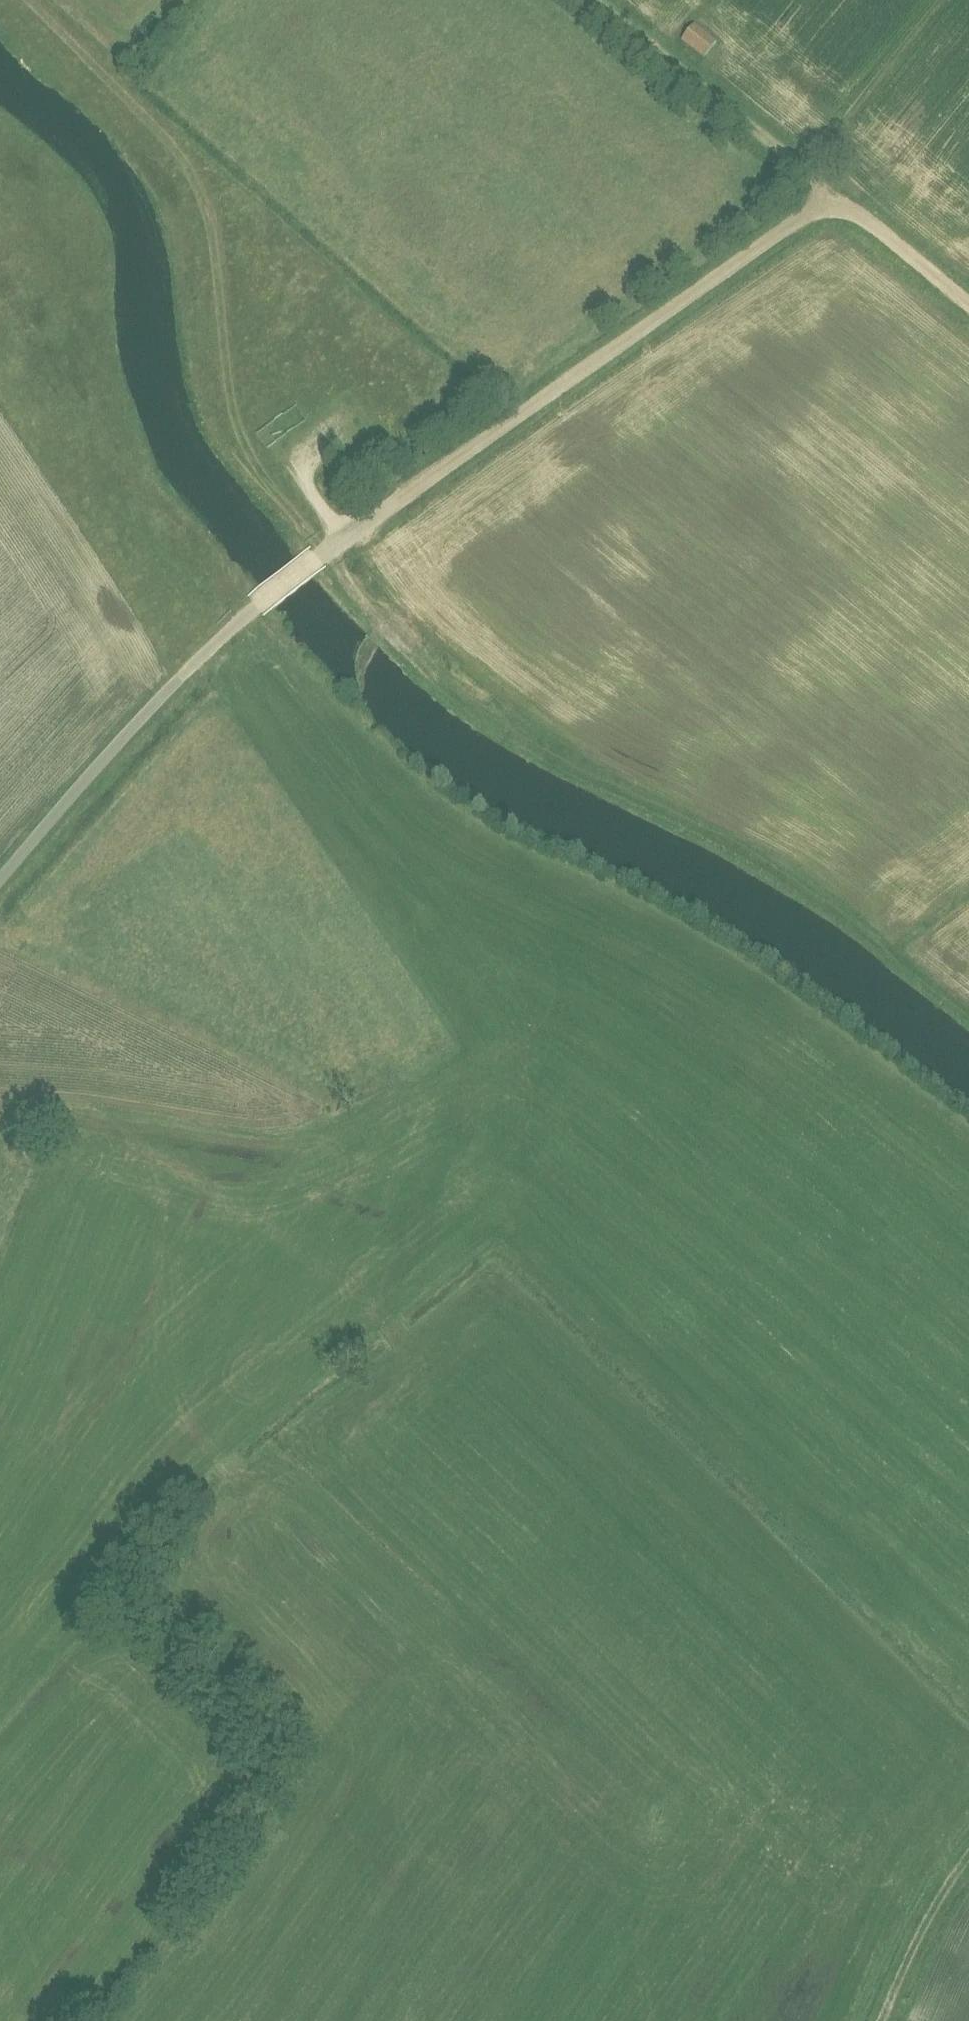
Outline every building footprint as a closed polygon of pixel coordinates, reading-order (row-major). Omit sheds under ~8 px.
[(696,22),(681,42),(700,57),(716,37),(696,22)] [(869,182),(862,193),(875,201),(882,190),(869,182)] [(267,682),(281,681),(281,669),(267,669),(267,682)] [(282,703),(281,684),(270,684),(271,703),(282,703)]
